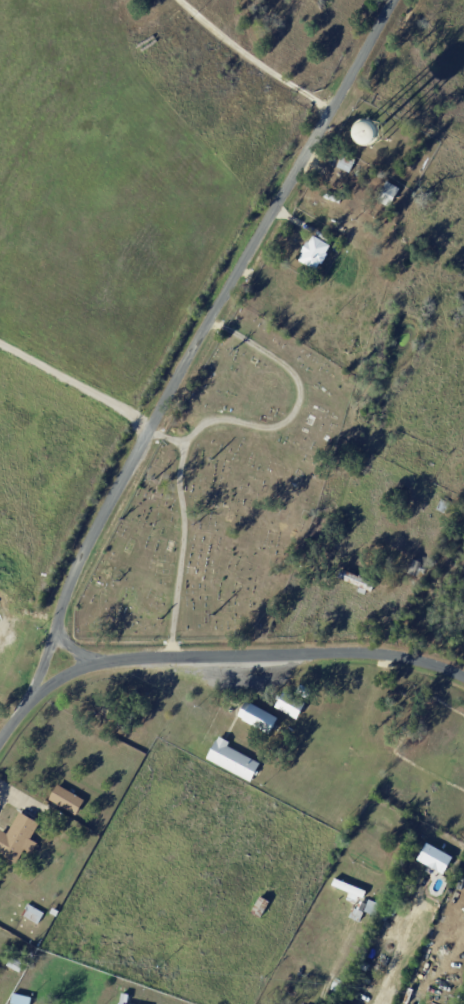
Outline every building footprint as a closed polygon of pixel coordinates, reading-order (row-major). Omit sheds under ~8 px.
[(336,166),(341,154),(355,159),(350,172),(336,166)] [(357,169),(361,172),(357,178),(353,175),(357,169)] [(387,181),(400,189),(389,207),(376,199),(387,181)] [(316,238),(330,246),(325,253),(327,254),(321,264),(319,263),(315,270),(298,260),(302,253),(300,251),(306,241),(308,243),(312,236),(316,238)] [(441,499),(450,504),(445,513),(437,509),(441,499)] [(421,563),(416,577),(407,574),(412,559),(421,563)] [(366,590),(337,578),(341,570),(375,584),(371,592),(366,590)] [(301,685),(311,692),(306,699),(296,692),(301,685)] [(290,696),(304,704),(296,719),(275,707),(283,692),(290,696)] [(274,725),(270,733),(243,719),(244,718),(239,716),(246,702),(278,718),(274,725)] [(223,740),(229,743),(227,747),(259,764),(250,782),(206,759),(216,741),(217,741),(219,738),(223,740)] [(58,807),(48,801),(57,786),(84,801),(75,816),(58,807)] [(15,864),(0,855),(0,833),(1,831),(6,834),(19,813),(22,814),(39,825),(29,840),(37,845),(31,855),(23,850),(15,864)] [(454,855),(426,844),(419,862),(446,873),(454,855)] [(366,892),(364,898),(360,897),(359,897),(361,898),(360,902),(351,898),(352,894),(333,886),(335,879),(366,892)] [(260,897),(270,903),(260,920),(250,914),(260,897)] [(361,903),(366,906),(362,912),(364,913),(358,923),(348,918),(354,908),(356,910),(360,902),(361,903)] [(28,904),(44,914),(37,925),(21,916),(28,904)] [(11,959),(24,967),(19,975),(6,967),(11,959)] [(335,979),(344,983),(339,994),(330,990),(335,979)] [(336,995),(333,1003),(327,1003),(331,993),(336,995)] [(32,998),(31,1003),(12,1003),(14,994),(32,998)]
